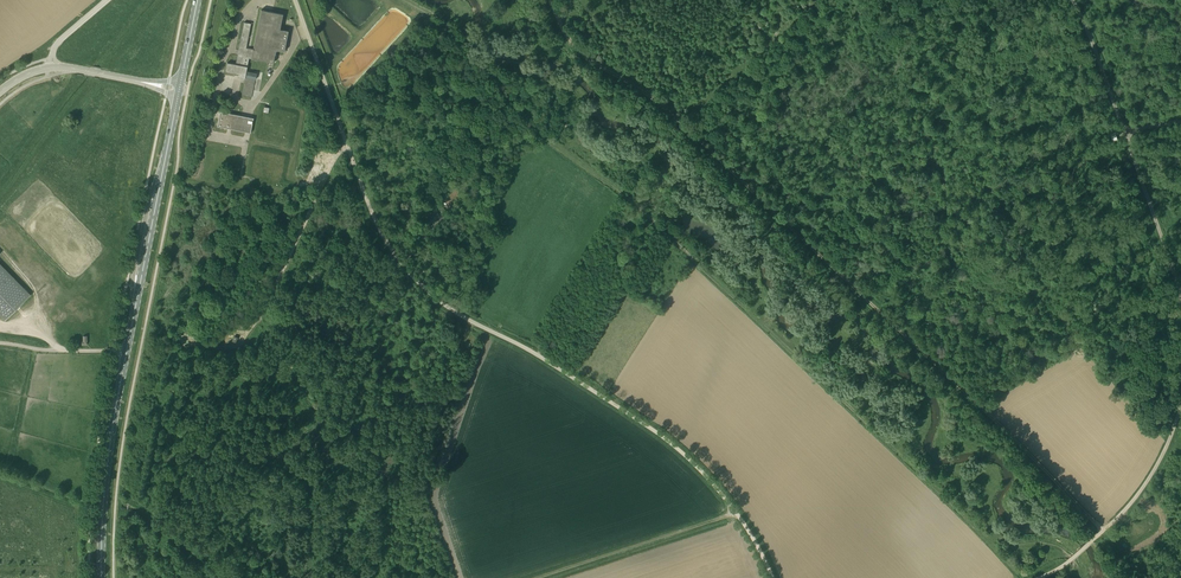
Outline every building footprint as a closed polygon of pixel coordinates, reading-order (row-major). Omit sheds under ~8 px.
[(284,14),(279,13),(261,10),(254,49),(247,48),(251,23),(244,22),(236,64),(227,62),(225,71),(239,74),(239,76),(245,78),(242,96),(252,98),(257,73),(247,71),(249,58),(274,63),(277,50),(285,52),(289,31),(281,29),(284,14)] [(218,126),(226,128),(251,133),(254,118),(221,111),(220,113),(219,119),(218,126)] [(438,220),(439,221),(443,218),(438,213),(430,220),(434,224),(438,220)] [(4,322),(31,295),(22,286),(0,264),(0,318),(4,322)] [(46,291),(55,278),(52,276),(43,289),(46,291)] [(63,307),(75,296),(67,287),(55,298),(63,307)]
